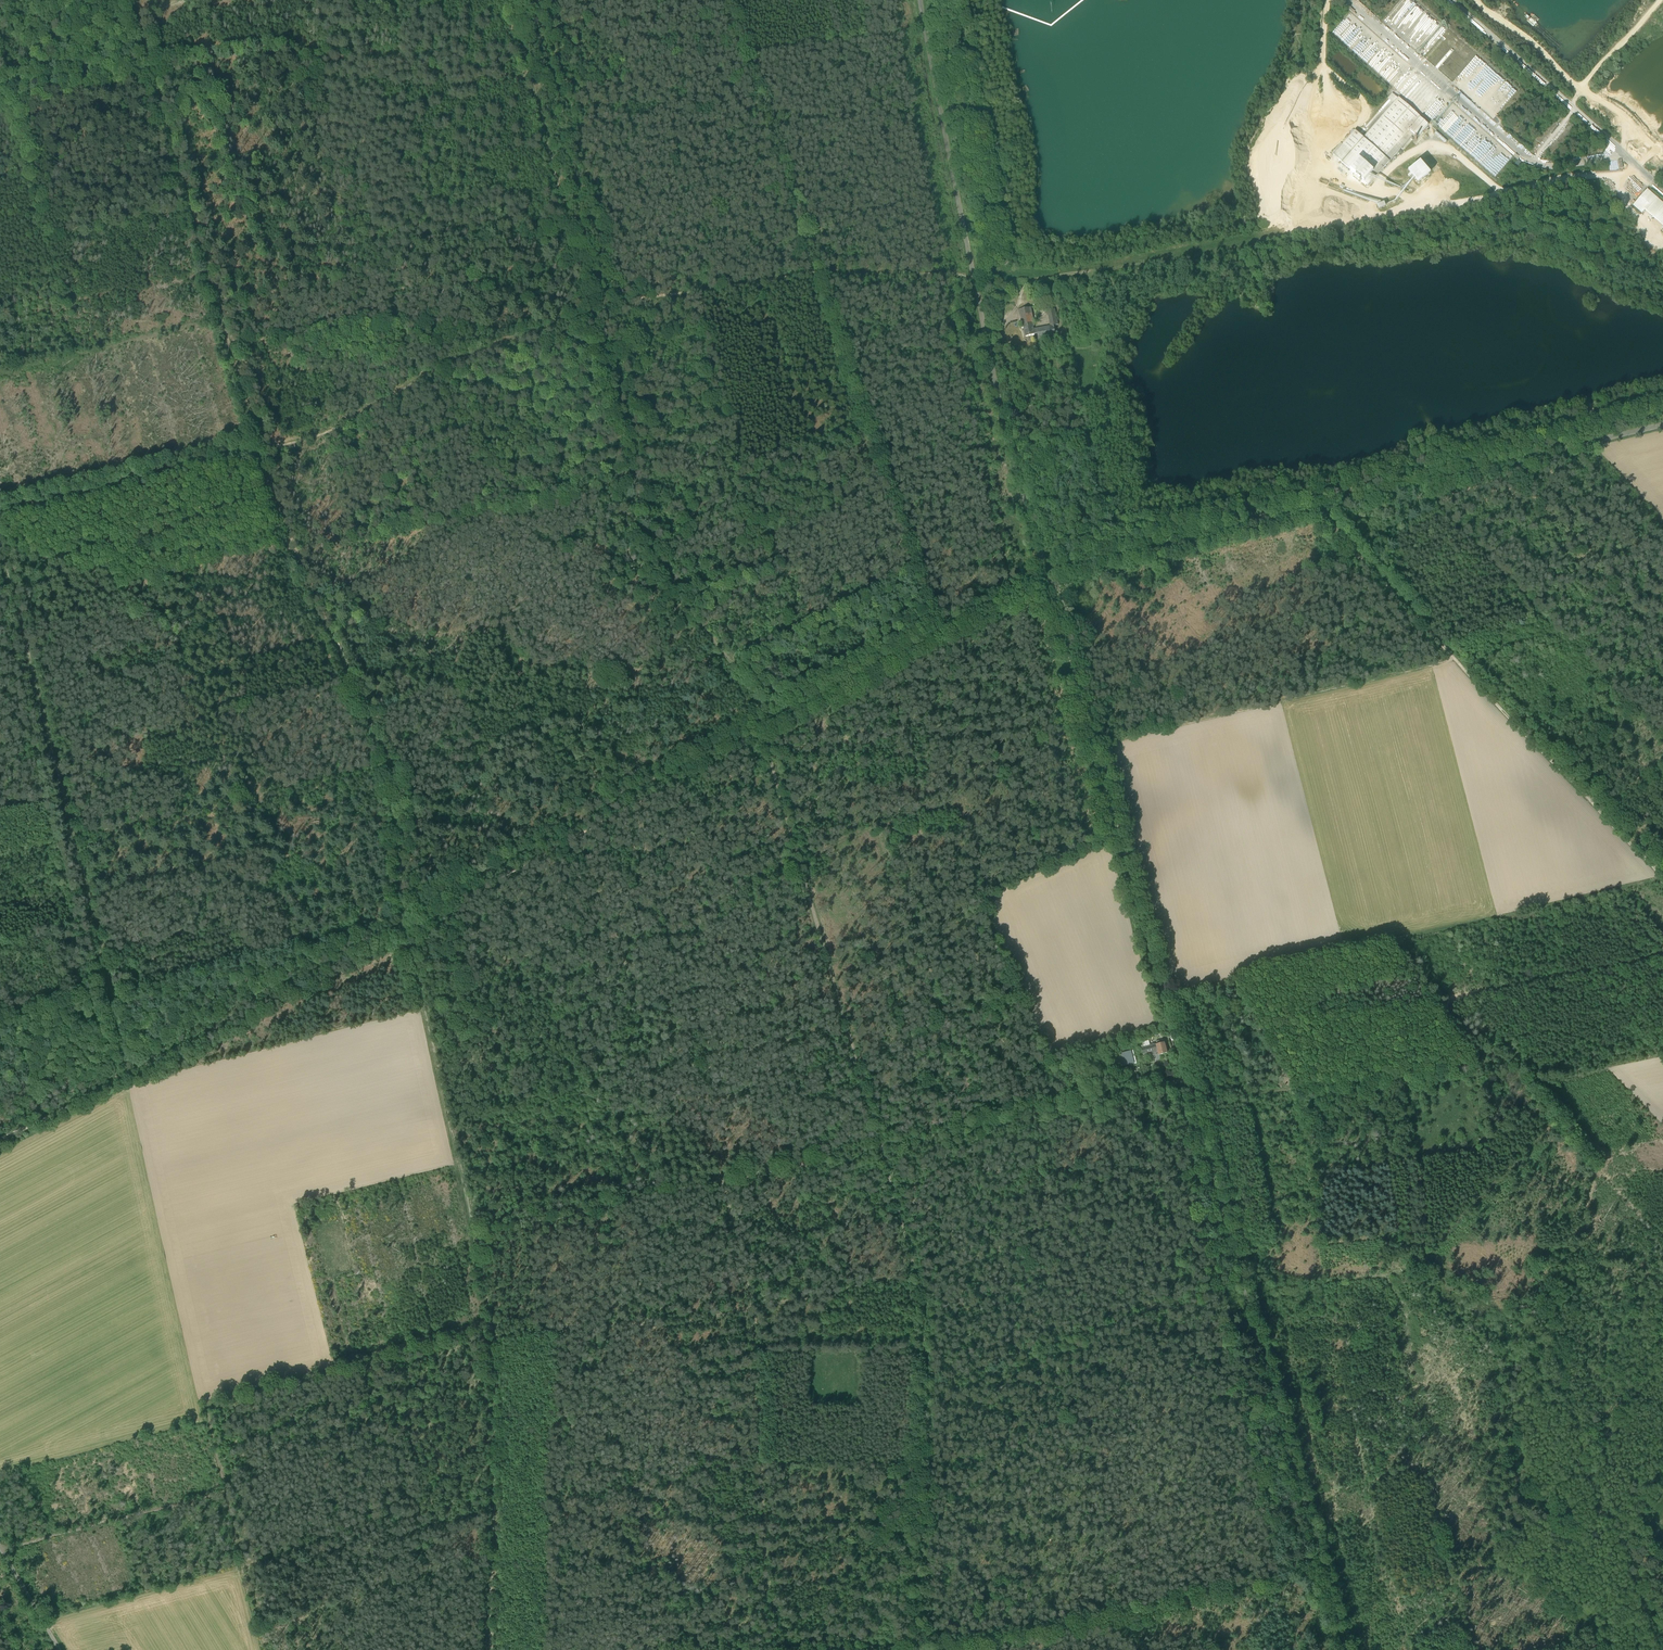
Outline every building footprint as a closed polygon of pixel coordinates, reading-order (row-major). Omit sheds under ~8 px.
[(377,13),(378,14),(385,14),(386,13),(389,13),(391,17),(391,16),(389,13),(390,0),(377,0),(377,13)] [(1495,100),(1499,104),(1513,90),(1499,76),(1494,80),(1500,86),(1493,93),(1498,98),(1495,100)] [(1363,138),(1342,162),(1368,185),(1374,178),(1413,134),(1417,137),(1428,125),(1420,118),(1421,117),(1399,97),(1398,98),(1394,102),(1363,138)] [(1355,131),(1333,155),(1342,162),(1363,138),(1355,131)] [(453,178),(451,163),(452,160),(450,163),(447,164),(446,163),(439,164),(438,165),(441,180),(442,181),(449,180),(450,178),(453,178),(455,181),(456,181),(453,178)] [(1430,174),(1420,163),(1409,173),(1414,178),(1414,179),(1418,184),(1430,174)] [(1647,190),(1633,205),(1642,213),(1644,210),(1662,227),(1662,204),(1647,190)] [(1031,307),(1018,310),(1021,323),(1034,321),(1032,313),(1031,307)] [(1055,309),(1048,310),(1048,314),(1051,326),(1054,325),(1058,325),(1055,309)] [(1034,321),(1021,323),(1022,328),(1024,328),(1025,336),(1034,335),(1033,329),(1034,329),(1033,326),(1034,325),(1034,321)] [(1034,329),(1033,329),(1034,335),(1035,339),(1048,337),(1056,335),(1054,325),(1051,326),(1034,329)] [(1048,337),(1035,339),(1036,345),(1049,343),(1048,337)] [(1159,1055),(1167,1053),(1164,1042),(1156,1044),(1159,1053),(1159,1055)] [(1149,1046),(1141,1048),(1144,1058),(1156,1054),(1159,1053),(1156,1044),(1149,1046)] [(1131,1051),(1115,1055),(1119,1067),(1134,1063),(1131,1051)]
